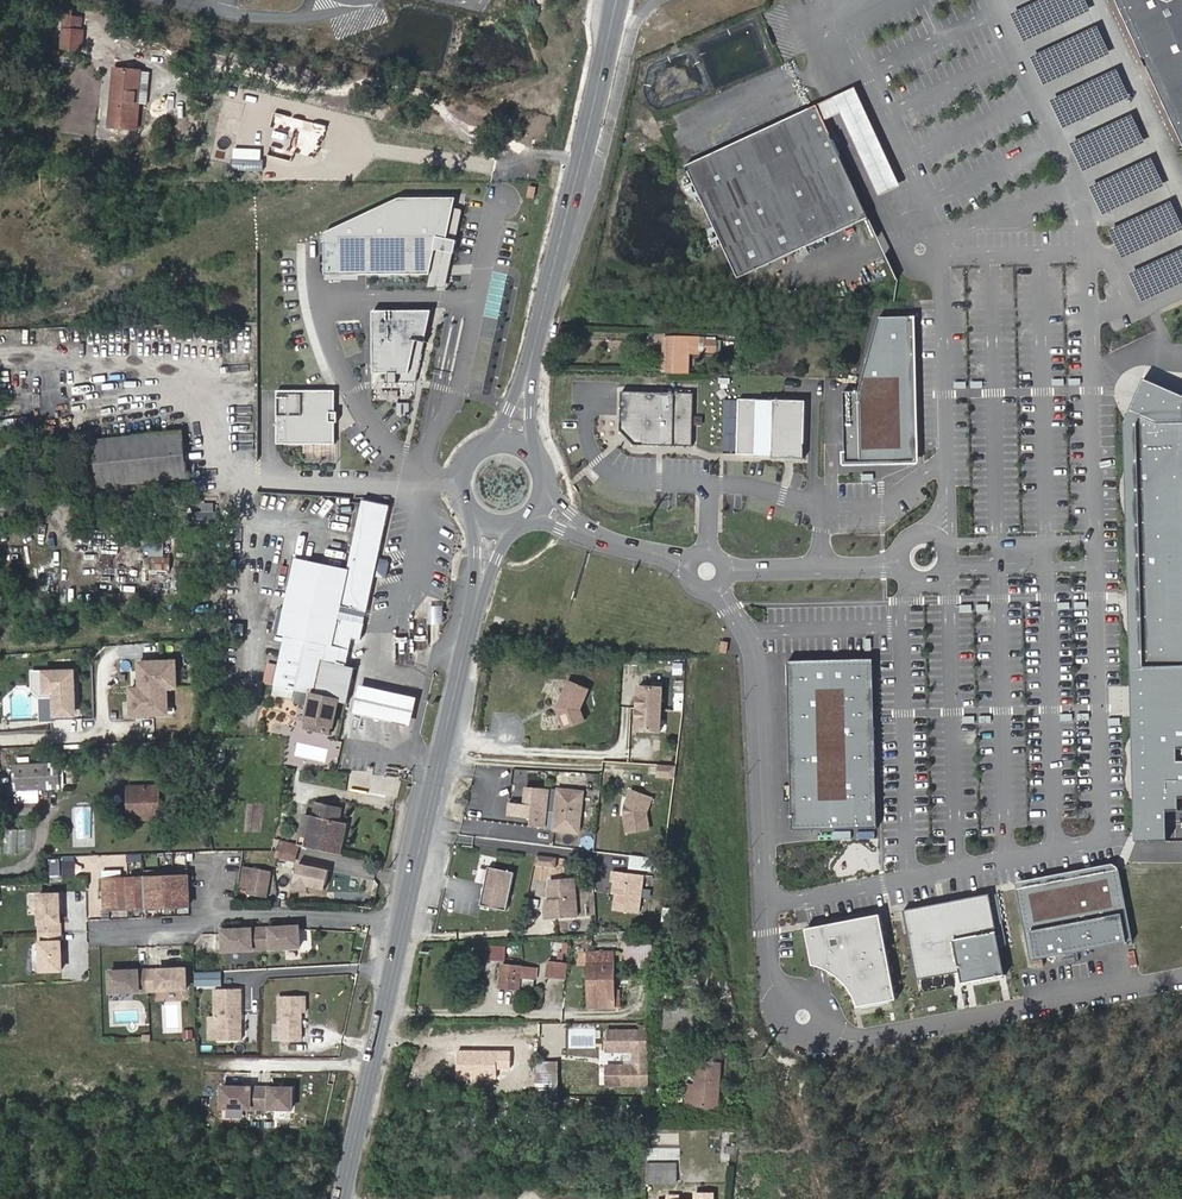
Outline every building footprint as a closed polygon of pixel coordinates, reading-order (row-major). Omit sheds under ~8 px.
[(1150,73),(1181,142),(1181,0),(1117,0),(1150,73)] [(81,50),(83,31),(79,31),(80,18),(70,17),(65,17),(62,48),(81,50)] [(139,104),(142,71),(114,68),(109,127),(137,129),(139,104)] [(146,105),(149,71),(142,71),(139,104),(146,105)] [(817,105),(824,120),(837,114),(841,113),(879,195),(901,186),(855,87),(830,99),(817,105)] [(817,105),(705,157),(686,166),(738,278),(869,217),(855,186),(824,120),(817,105)] [(537,187),(530,186),(528,197),(534,198),(537,187)] [(456,198),(400,198),(324,232),(324,280),(359,280),(359,275),(431,274),(428,287),(446,287),(449,272),(453,253),(455,254),(458,240),(449,238),(453,217),(456,198)] [(884,252),(893,248),(886,233),(876,237),(884,252)] [(387,311),(374,311),(374,373),(377,373),(380,373),(380,382),(385,382),(390,382),(399,382),(418,382),(424,349),(432,311),(393,311),(387,311)] [(915,395),(913,317),(879,317),(859,391),(844,392),(845,464),(906,462),(917,462),(915,410),(915,401),(915,395)] [(689,372),(689,352),(699,352),(700,338),(668,337),(667,372),(689,372)] [(716,351),(717,341),(707,341),(706,351),(716,351)] [(1144,378),(1135,400),(1126,422),(1136,426),(1133,432),(1141,668),(1153,668),(1153,686),(1167,686),(1167,702),(1168,715),(1142,716),(1146,842),(1168,841),(1166,812),(1181,811),(1181,394),(1144,378)] [(335,412),(335,391),(278,391),(278,444),(302,444),(336,444),(336,423),(338,423),(338,417),(338,412),(335,412)] [(694,394),(622,391),(621,431),(634,445),(660,446),(693,447),(694,394)] [(772,457),(772,459),(779,459),(779,457),(789,457),(798,457),(798,459),(804,460),(806,402),(739,399),(737,455),(772,457)] [(13,431),(13,420),(0,420),(0,431),(13,431)] [(1136,426),(1126,422),(1125,423),(1135,841),(1146,842),(1142,716),(1168,715),(1167,702),(1167,686),(1153,686),(1153,668),(1141,668),(1133,432),(1136,426)] [(188,478),(183,431),(92,441),(97,487),(188,478)] [(336,465),(336,444),(302,444),(302,465),(336,465)] [(339,618),(342,606),(368,611),(371,594),(375,576),(379,558),(381,549),(385,532),(389,515),(391,505),(364,499),(348,569),(295,558),(278,635),(284,636),(273,695),(292,699),(294,691),(309,694),(340,702),(348,704),(353,682),(356,667),(347,666),(353,644),(354,639),(361,641),(363,632),(365,624),(339,618)] [(215,512),(215,503),(202,503),(202,512),(215,512)] [(217,524),(217,512),(215,512),(202,512),(194,512),(194,524),(217,524)] [(171,571),(171,557),(145,557),(145,570),(171,571)] [(388,570),(389,563),(388,560),(379,558),(375,576),(380,577),(384,578),(387,575),(388,570)] [(788,661),(792,831),(878,829),(876,746),(876,738),(874,659),(788,661)] [(178,660),(137,661),(138,687),(127,687),(128,718),(170,717),(169,690),(179,690),(178,660)] [(81,670),(41,670),(41,695),(52,695),(52,718),(80,718),(81,670)] [(585,721),(580,709),(588,690),(569,681),(558,707),(557,709),(565,729),(585,721)] [(412,727),(418,698),(359,685),(353,713),(412,727)] [(641,730),(660,731),(663,687),(643,686),(643,695),(638,695),(637,720),(641,721),(641,730)] [(334,728),(340,702),(309,694),(303,722),(334,728)] [(327,759),(338,760),(339,741),(329,740),(327,759)] [(61,788),(60,763),(14,765),(15,790),(61,788)] [(675,777),(677,766),(659,765),(659,776),(675,777)] [(152,818),(151,787),(129,788),(130,819),(152,818)] [(580,834),(585,791),(551,787),(550,789),(525,787),(523,803),(507,801),(505,818),(529,821),(528,829),(580,834)] [(652,798),(631,790),(625,805),(627,806),(626,816),(624,816),(626,833),(648,829),(646,813),(652,798)] [(340,853),(347,823),(338,821),(341,809),(316,803),(314,815),(309,835),(300,833),(298,844),(300,845),(307,846),(332,852),(340,853)] [(467,806),(464,821),(483,825),(486,809),(467,806)] [(309,835),(314,815),(305,813),(300,833),(309,835)] [(296,862),(300,845),(298,844),(279,840),(276,857),(296,862)] [(325,882),(332,852),(307,846),(303,864),(301,877),(325,882)] [(663,860),(629,856),(627,869),(662,873),(663,860)] [(59,860),(47,860),(47,878),(59,878),(59,860)] [(60,878),(74,878),(74,860),(60,860),(60,878)] [(301,877),(303,864),(296,863),(294,875),(301,877)] [(515,873),(488,867),(483,892),(480,906),(507,912),(515,873)] [(266,896),(271,872),(244,868),(243,876),(250,877),(248,888),(247,893),(266,896)] [(1030,886),(1017,888),(1030,960),(1133,941),(1119,869),(1095,873),(1066,879),(1030,886)] [(612,872),(611,882),(613,882),(612,895),(615,895),(613,911),(638,914),(642,875),(612,872)] [(189,906),(188,876),(108,879),(108,910),(189,906)] [(248,888),(250,877),(243,876),(241,886),(248,888)] [(578,921),(574,882),(550,884),(548,894),(549,904),(546,904),(545,913),(546,924),(578,921)] [(925,906),(903,910),(917,980),(960,972),(962,983),(1001,976),(1006,975),(990,893),(968,898),(925,906)] [(61,933),(60,894),(40,895),(41,933),(49,933),(61,933)] [(838,922),(805,928),(812,966),(822,968),(826,970),(831,972),(833,974),(837,977),(842,982),(848,988),(853,995),(857,1002),(857,1006),(897,999),(880,914),(838,922)] [(222,930),(223,951),(299,947),(298,926),(222,930)] [(62,970),(61,933),(49,933),(41,933),(41,971),(62,970)] [(486,959),(504,960),(505,945),(487,944),(486,959)] [(615,989),(614,952),(588,952),(588,985),(592,985),(592,1007),(615,1006),(615,989)] [(1042,960),(1032,962),(1033,968),(1043,966),(1042,960)] [(565,978),(567,963),(548,961),(547,977),(565,978)] [(535,978),(536,968),(502,964),(500,988),(519,990),(521,977),(535,978)] [(642,972),(642,964),(628,965),(628,973),(642,972)] [(187,990),(186,969),(148,970),(148,974),(149,991),(187,990)] [(148,974),(148,970),(110,972),(111,993),(149,991),(148,974)] [(193,972),(193,987),(220,987),(220,971),(193,972)] [(242,1040),(242,989),(215,989),(215,1017),(219,1016),(219,1039),(219,1040),(242,1040)] [(279,996),(279,1040),(301,1040),(301,1013),(305,1013),(306,996),(279,996)] [(692,1043),(694,1009),(666,1008),(664,1040),(692,1043)] [(215,1017),(209,1017),(209,1039),(219,1039),(219,1016),(215,1017)] [(648,1084),(648,1024),(642,1024),(642,1030),(617,1030),(617,1050),(635,1049),(635,1064),(607,1065),(608,1084),(648,1084)] [(617,1050),(617,1030),(609,1031),(609,1050),(617,1050)] [(511,1051),(456,1050),(455,1082),(496,1083),(496,1070),(510,1071),(511,1051)] [(718,1107),(721,1063),(696,1061),(695,1084),(687,1084),(686,1105),(718,1107)] [(556,1098),(556,1062),(536,1062),(536,1080),(536,1095),(537,1098),(556,1098)] [(535,1079),(513,1078),(513,1093),(535,1094),(535,1079)] [(292,1089),(222,1088),(222,1109),(292,1110),(292,1089)] [(732,1160),(732,1146),(728,1146),(728,1132),(722,1132),(722,1146),(724,1146),(724,1160),(732,1160)] [(663,1163),(663,1154),(646,1154),(646,1163),(663,1163)] [(675,1183),(675,1163),(663,1163),(646,1163),(646,1183),(675,1183)]
